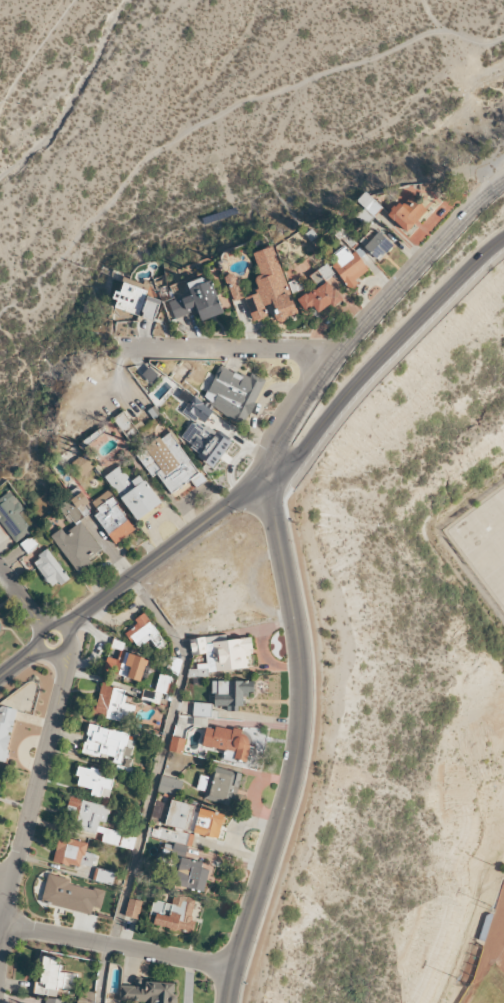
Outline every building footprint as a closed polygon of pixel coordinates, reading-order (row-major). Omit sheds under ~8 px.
[(382,208),(366,191),(356,200),(364,208),(356,215),(365,224),(382,208)] [(387,213),(405,232),(427,211),(412,195),(402,205),(399,201),(387,213)] [(393,245),(379,231),(364,247),(379,260),(393,245)] [(333,255),(337,261),(331,265),(348,289),(357,283),(354,280),(368,270),(355,251),(350,254),(345,247),(333,255)] [(318,286),(333,274),(326,264),(310,275),(318,286)] [(224,276),(234,301),(244,297),(234,272),(224,276)] [(169,301),(174,318),(198,311),(201,321),(222,314),(211,276),(188,284),(191,295),(169,301)] [(313,305),(318,314),(341,300),(329,280),(298,299),(304,310),(313,305)] [(113,306),(138,315),(147,291),(122,282),(113,306)] [(155,319),(160,300),(147,296),(142,315),(155,319)] [(203,404),(247,422),(265,379),(250,373),(248,378),(219,366),(203,404)] [(205,422),(213,410),(194,398),(184,413),(190,417),(192,414),(205,422)] [(130,441),(139,433),(123,411),(114,418),(130,441)] [(179,439),(215,466),(231,444),(195,418),(179,439)] [(170,494),(191,480),(196,488),(204,482),(171,430),(136,453),(153,478),(158,475),(170,494)] [(71,463),(81,476),(93,467),(84,454),(71,463)] [(161,503),(141,474),(131,481),(120,465),(105,476),(136,520),(161,503)] [(59,503),(74,524),(90,513),(85,505),(89,502),(79,488),(59,503)] [(16,542),(31,530),(18,513),(24,509),(10,490),(0,498),(0,522),(16,542)] [(113,544),(134,532),(110,490),(92,500),(98,512),(96,514),(113,544)] [(51,535),(78,573),(92,563),(88,558),(101,549),(81,521),(65,533),(61,528),(51,535)] [(52,589),(68,577),(48,549),(32,561),(52,589)] [(126,632),(138,648),(150,638),(159,650),(167,644),(143,613),(134,620),(137,624),(126,632)] [(189,638),(191,655),(206,654),(207,663),(197,664),(197,669),(188,669),(189,677),(209,675),(209,671),(252,667),(251,649),(252,648),(251,637),(226,640),(226,635),(189,638)] [(141,681),(148,659),(119,650),(112,672),(141,681)] [(170,676),(158,674),(156,692),(167,693),(170,676)] [(212,681),(212,706),(226,705),(226,711),(241,711),(241,694),(253,694),(253,681),(212,681)] [(127,690),(100,684),(93,715),(131,723),(135,705),(124,703),(127,690)] [(193,715),(211,716),(212,703),(193,703),(193,715)] [(4,762),(17,710),(0,705),(0,761),(4,762)] [(129,733),(89,724),(82,753),(128,763),(132,748),(126,747),(129,733)] [(202,746),(235,751),(234,760),(246,762),(249,746),(244,745),(247,732),(206,725),(202,746)] [(185,738),(171,737),(169,751),(183,753),(185,738)] [(108,799),(115,775),(78,766),(76,776),(79,776),(77,785),(92,789),(91,795),(108,799)] [(240,775),(211,768),(209,777),(200,775),(196,789),(205,791),(203,799),(233,806),(240,775)] [(179,796),(182,781),(161,776),(158,791),(179,796)] [(136,834),(105,827),(109,806),(69,798),(65,815),(78,817),(76,828),(103,834),(101,842),(133,849),(136,834)] [(53,860),(93,869),(96,854),(85,852),(88,842),(59,836),(53,860)] [(210,870),(202,868),(203,863),(181,857),(174,885),(204,892),(210,870)] [(115,872),(95,868),(93,880),(113,884),(115,872)] [(91,913),(93,906),(101,908),(104,891),(68,884),(69,879),(48,874),(42,903),(91,913)] [(148,924),(193,933),(195,920),(191,920),(196,899),(174,895),(172,904),(153,900),(148,924)] [(139,919),(142,901),(128,899),(125,917),(139,919)] [(77,974),(58,972),(59,958),(43,956),(40,984),(39,994),(57,995),(57,987),(76,989),(77,974)] [(176,982),(135,981),(134,986),(120,985),(120,1002),(122,1002),(175,1002),(176,982)]
